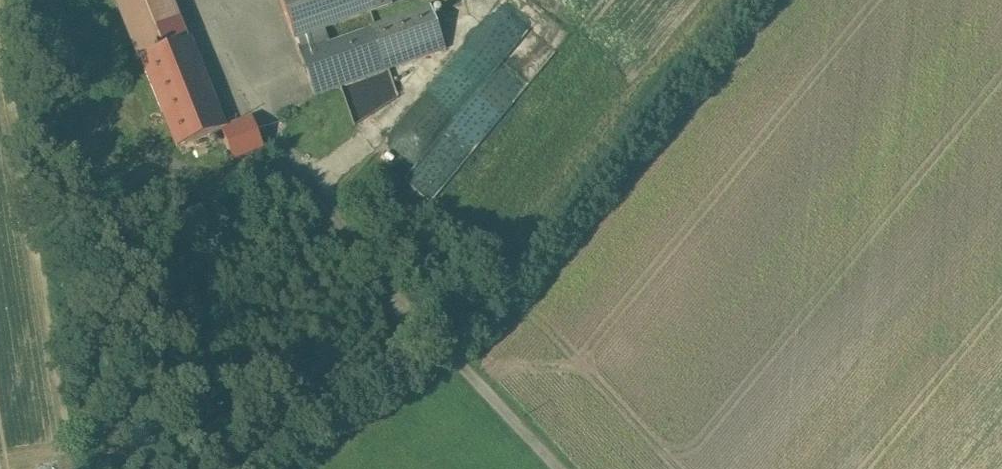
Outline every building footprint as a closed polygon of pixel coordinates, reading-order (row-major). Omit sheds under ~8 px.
[(158,0),(102,0),(151,139),(201,122),(158,0)] [(308,137),(382,110),(370,75),(429,54),(413,8),(378,21),(371,0),(259,0),(308,137)] [(475,94),(408,180),(435,200),(501,115),(475,94)]
